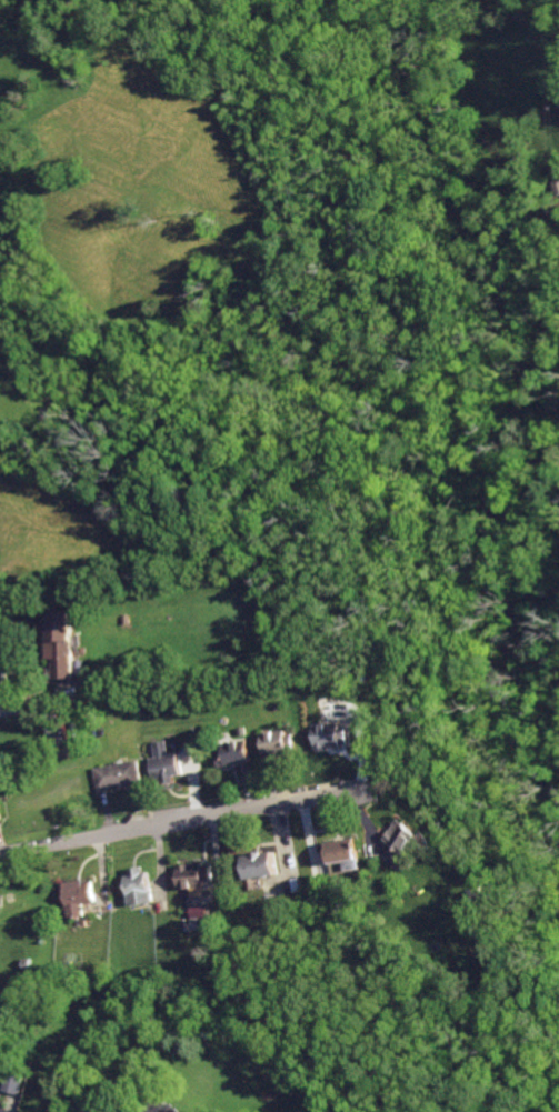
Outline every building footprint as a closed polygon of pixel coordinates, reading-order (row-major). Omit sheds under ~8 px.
[(41,613),(43,661),(51,661),(52,678),(64,678),(74,677),(72,612),(41,613)] [(7,672),(0,673),(0,692),(9,691),(7,672)] [(312,723),(317,749),(349,744),(346,719),(312,723)] [(258,733),(263,761),(295,754),(289,727),(258,733)] [(212,742),(217,767),(248,761),(243,737),(212,742)] [(146,755),(150,783),(190,778),(186,750),(169,752),(167,741),(153,743),(154,754),(146,755)] [(92,767),(98,795),(140,788),(134,759),(92,767)] [(399,817),(382,838),(407,858),(423,835),(399,817)] [(321,840),(326,865),(357,861),(352,835),(321,840)] [(239,853),(243,881),(276,875),(270,848),(239,853)] [(177,859),(181,888),(211,883),(207,854),(177,859)] [(120,876),(124,908),(156,903),(151,874),(147,874),(146,865),(129,868),(130,874),(120,876)] [(57,884),(63,920),(82,916),(80,906),(96,904),(91,878),(57,884)] [(11,1070),(6,1095),(27,1100),(33,1074),(11,1070)]
